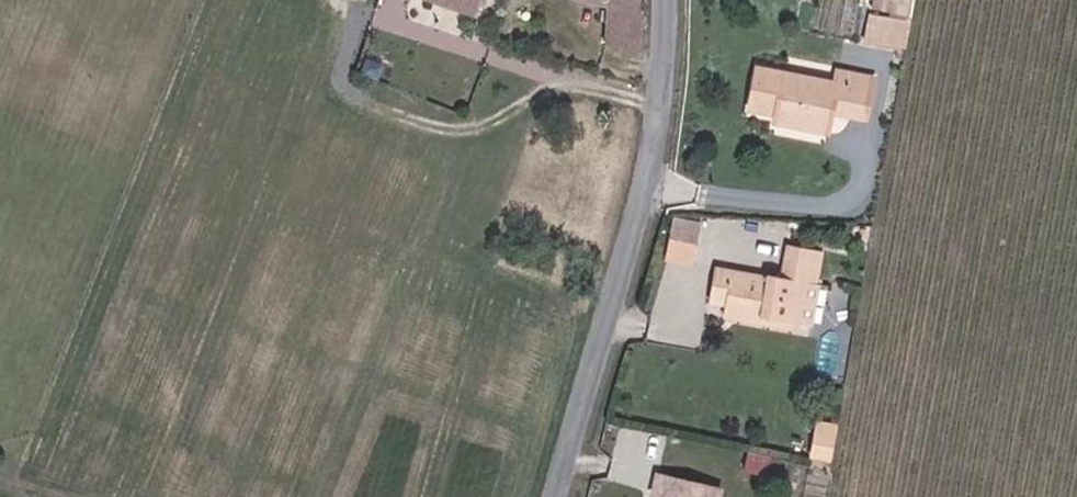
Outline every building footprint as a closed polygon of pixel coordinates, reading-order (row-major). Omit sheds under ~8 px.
[(475,17),(481,0),(428,0),(475,17)] [(607,7),(606,45),(641,54),(642,12),(637,11),(639,0),(609,0),(607,7)] [(866,42),(886,46),(886,44),(900,46),(905,22),(870,16),(866,42)] [(827,133),(831,113),(832,105),(849,108),(847,116),(866,120),(873,78),(837,72),(835,83),(757,68),(749,109),(775,114),(773,123),(827,133)] [(831,113),(847,116),(849,108),(832,105),(831,113)] [(669,258),(697,260),(700,216),(673,214),(669,258)] [(721,317),(773,326),(774,322),(796,326),(799,326),(806,285),(815,287),(822,251),(787,245),(782,276),(771,274),(770,279),(714,269),(708,301),(723,304),(721,317)] [(808,328),(815,287),(806,285),(799,326),(808,328)] [(794,333),(796,326),(774,322),(773,326),(772,329),(794,333)] [(812,464),(829,467),(831,456),(814,453),(812,464)] [(721,489),(659,477),(654,494),(659,495),(658,496),(719,496),(721,489)]
